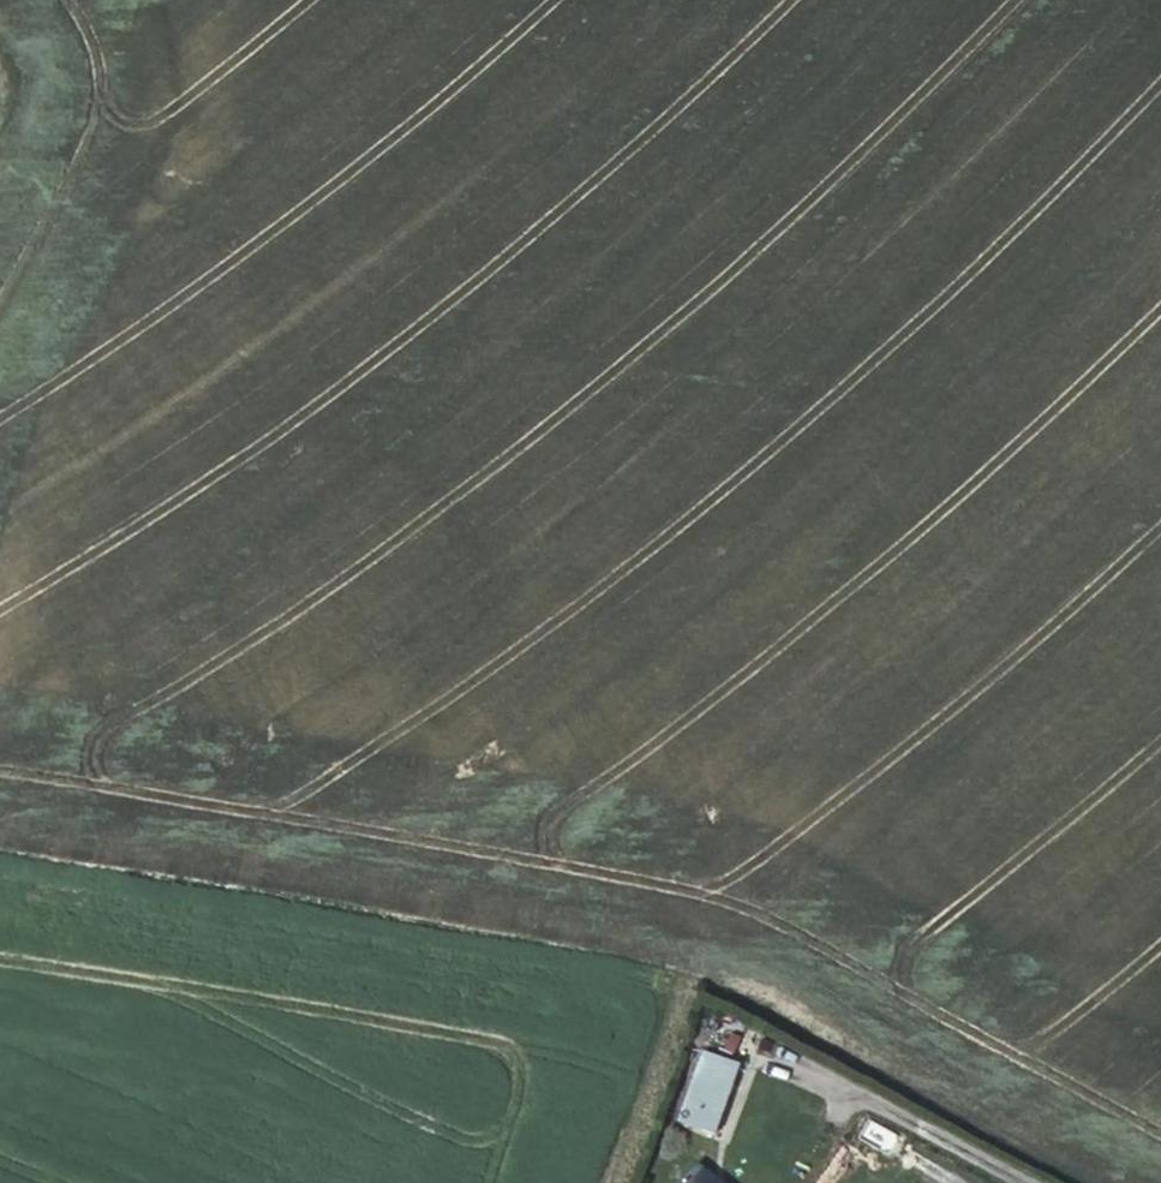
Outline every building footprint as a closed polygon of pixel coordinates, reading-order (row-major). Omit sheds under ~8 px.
[(677,1061),(645,1128),(680,1146),(713,1078),(677,1061)] [(848,1133),(839,1150),(866,1165),(876,1147),(848,1133)] [(650,1182),(679,1182),(664,1169),(650,1182)]
